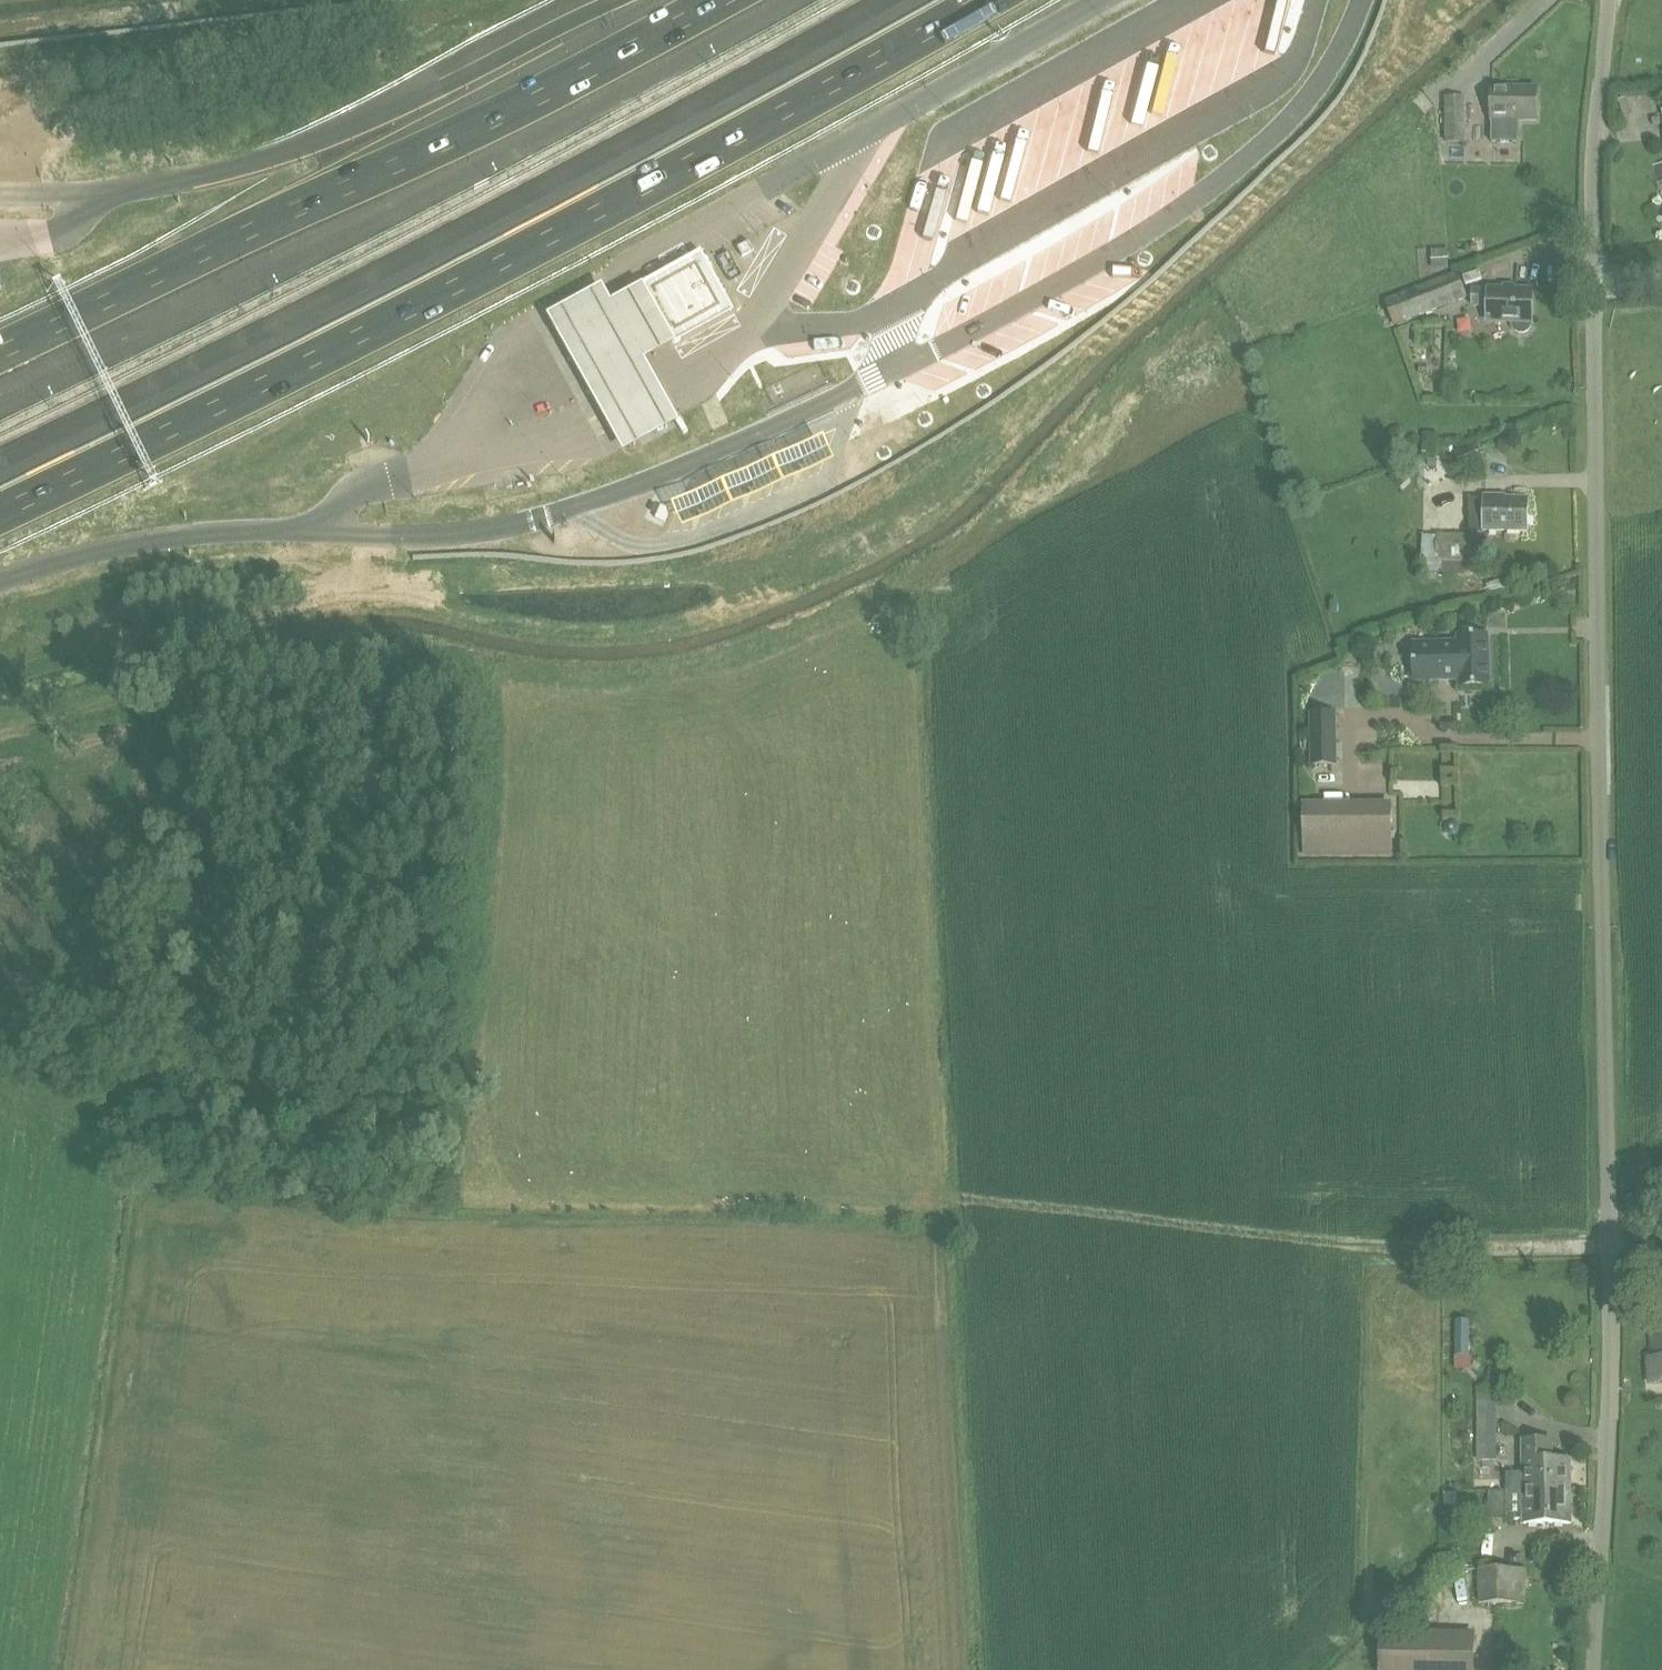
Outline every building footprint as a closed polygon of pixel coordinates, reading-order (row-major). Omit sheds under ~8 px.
[(1251,48),(1266,40),(1254,17),(1239,24),(1251,48)] [(1493,89),(1493,119),(1493,142),(1520,142),(1520,120),(1537,120),(1538,90),(1493,89)] [(1467,114),(1467,100),(1467,97),(1445,97),(1446,143),(1467,143),(1467,119),(1467,114)] [(911,199),(941,183),(935,173),(884,200),(893,218),(915,207),(911,199)] [(675,342),(732,310),(701,254),(702,253),(700,250),(639,284),(673,345),(676,343),(675,342)] [(1386,300),(1396,327),(1469,298),(1458,272),(1386,300)] [(616,449),(676,417),(643,358),(675,340),(642,280),(607,299),(598,281),(541,312),(616,449)] [(1516,330),(1520,332),(1525,332),(1529,330),(1532,326),(1532,322),(1537,322),(1538,290),(1474,288),(1474,307),(1488,307),(1488,321),(1513,321),(1513,326),(1516,330)] [(833,460),(822,435),(670,504),(681,529),(833,460)] [(1391,475),(1400,484),(1408,475),(1400,466),(1391,475)] [(1485,499),(1484,531),(1529,531),(1529,500),(1485,499)] [(1437,557),(1481,558),(1482,536),(1425,535),(1425,564),(1438,565),(1437,557)] [(1490,686),(1489,635),(1460,636),(1460,643),(1415,644),(1416,681),(1461,680),(1461,687),(1490,686)] [(1311,713),(1312,766),(1339,766),(1338,714),(1311,713)] [(1305,857),(1391,854),(1391,804),(1305,805),(1305,857)] [(1455,1322),(1455,1357),(1471,1357),(1471,1322),(1455,1322)] [(1651,1323),(1653,1359),(1649,1359),(1650,1384),(1661,1383),(1661,1322),(1651,1323)] [(1478,1387),(1478,1459),(1497,1459),(1496,1386),(1478,1387)] [(1507,1488),(1572,1487),(1571,1461),(1554,1461),(1553,1461),(1553,1440),(1522,1441),(1522,1473),(1507,1473),(1507,1488)] [(1572,1502),(1572,1487),(1507,1488),(1507,1502),(1507,1518),(1523,1518),(1523,1523),(1572,1523),(1572,1514),(1572,1502)] [(1521,1604),(1521,1568),(1480,1570),(1480,1604),(1521,1604)] [(1382,1669),(1474,1669),(1475,1635),(1383,1633),(1382,1669)]
